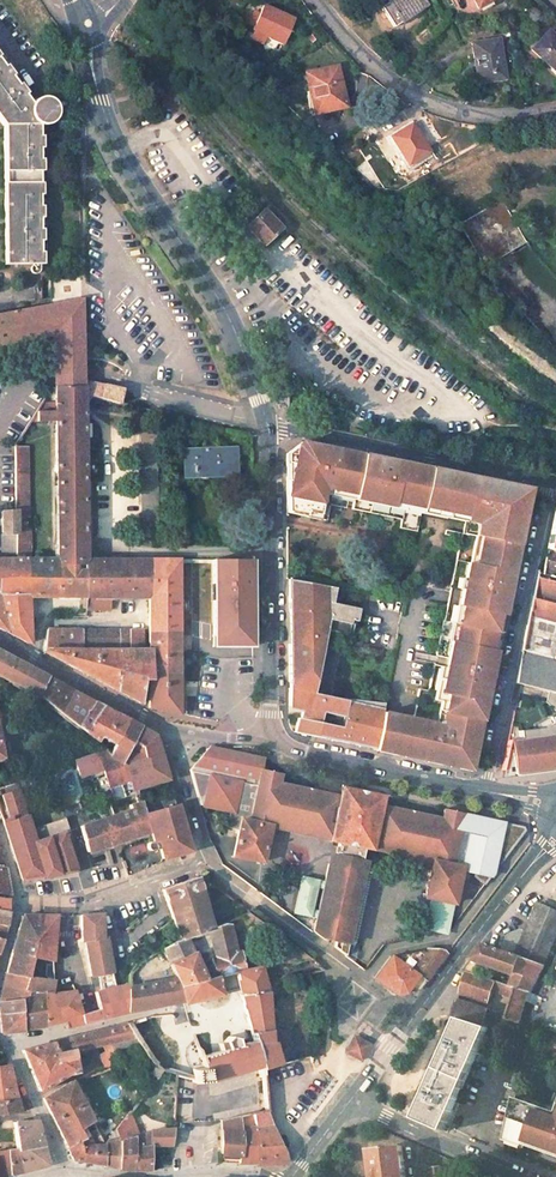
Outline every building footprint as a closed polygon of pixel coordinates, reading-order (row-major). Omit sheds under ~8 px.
[(393,27),(425,5),(422,0),(374,0),(393,27)] [(290,21),(259,7),(248,31),(278,45),(290,21)] [(547,28),(530,47),(555,69),(555,37),(547,28)] [(498,38),(471,43),(474,64),(479,62),(482,82),(505,78),(498,38)] [(3,265),(42,264),(38,124),(43,124),(48,125),(54,122),(58,115),(57,109),(54,101),(49,99),(42,98),(36,99),(33,104),(0,60),(0,169),(3,265)] [(335,66),(304,73),(313,113),(344,106),(335,66)] [(410,123),(389,136),(406,163),(427,151),(410,123)] [(525,242),(501,197),(458,221),(481,265),(525,242)] [(288,219),(271,200),(262,208),(280,227),(288,219)] [(280,227),(262,208),(244,224),(262,243),(280,227)] [(0,316),(0,343),(53,333),(53,359),(54,387),(84,387),(84,394),(119,402),(120,401),(123,389),(81,379),(80,358),(80,271),(62,272),(62,273),(61,305),(0,316)] [(84,387),(54,387),(55,558),(84,558),(86,558),(84,394),(84,387)] [(50,406),(38,406),(35,411),(36,421),(50,421),(50,406)] [(156,429),(138,429),(139,519),(156,519),(156,429)] [(423,506),(431,467),(420,465),(364,454),(301,442),(290,451),(294,457),(290,480),(287,480),(287,512),(319,518),(322,502),(321,502),(324,488),(354,494),(352,508),(402,518),(400,527),(418,531),(423,506)] [(27,447),(15,447),(15,470),(27,470),(27,447)] [(235,449),(182,449),(182,476),(236,475),(235,449)] [(470,764),(499,633),(531,487),(499,481),(460,473),(431,467),(423,506),(466,515),(462,533),(445,529),(444,534),(461,537),(447,605),(443,604),(442,610),(446,611),(445,621),(428,691),(418,688),(412,719),(382,712),(375,747),(459,765),(459,762),(470,764)] [(27,470),(15,470),(15,502),(15,511),(15,552),(15,553),(25,553),(25,546),(29,547),(29,528),(25,527),(25,518),(27,518),(27,470)] [(15,511),(2,511),(1,552),(15,552),(15,511)] [(187,528),(176,528),(176,543),(187,543),(187,528)] [(549,543),(543,572),(540,571),(516,682),(555,692),(555,545),(549,543)] [(179,557),(148,558),(148,595),(148,629),(179,629),(179,591),(179,557)] [(25,558),(24,579),(0,579),(0,602),(5,630),(15,635),(28,642),(28,623),(28,595),(40,595),(85,595),(84,558),(55,558),(25,558)] [(24,579),(25,558),(15,559),(1,559),(0,559),(0,579),(24,579)] [(86,558),(84,558),(85,595),(85,615),(108,615),(111,609),(111,596),(104,595),(104,558),(86,558)] [(148,558),(104,558),(104,595),(111,596),(148,595),(148,558)] [(254,561),(212,561),(213,643),(254,643),(254,561)] [(312,694),(319,666),(325,631),(346,635),(349,620),(354,621),(357,609),(330,603),(333,586),(310,582),(290,578),(288,578),(289,630),(289,643),(288,687),(289,704),(310,708),(308,718),(298,716),(295,730),(323,736),(375,747),(382,712),(384,702),(360,701),(325,696),(312,694)] [(96,627),(45,627),(43,648),(81,648),(82,638),(96,638),(96,627)] [(120,627),(96,627),(96,638),(111,637),(119,638),(120,627)] [(129,627),(120,627),(119,638),(119,649),(121,649),(121,692),(130,696),(140,701),(142,679),(148,679),(148,649),(143,649),(142,627),(129,627)] [(179,629),(148,629),(148,649),(148,679),(148,705),(149,706),(168,710),(179,712),(179,648),(179,629)] [(119,638),(111,637),(111,649),(119,649),(119,638)] [(81,648),(43,648),(42,650),(91,675),(107,684),(121,692),(121,649),(119,649),(111,649),(97,648),(98,645),(90,645),(90,648),(81,648)] [(8,654),(0,649),(0,669),(8,654)] [(8,654),(0,669),(0,675),(2,676),(9,680),(28,690),(36,696),(48,675),(28,665),(8,654)] [(59,681),(48,675),(36,696),(57,710),(69,687),(59,681)] [(12,691),(9,680),(0,683),(0,694),(12,691)] [(82,693),(69,687),(57,710),(75,724),(93,699),(82,693)] [(103,705),(93,699),(75,724),(82,729),(103,705)] [(114,711),(103,705),(82,729),(98,740),(103,733),(108,736),(107,738),(110,739),(128,718),(114,711)] [(534,721),(534,726),(542,726),(555,718),(555,710),(534,721)] [(134,722),(128,718),(110,739),(113,742),(109,747),(123,757),(140,725),(134,722)] [(508,737),(501,768),(504,767),(505,774),(555,767),(555,718),(542,726),(534,726),(518,729),(519,736),(508,737)] [(149,729),(140,725),(123,757),(128,760),(137,790),(139,789),(138,786),(135,777),(140,776),(139,773),(143,772),(146,783),(168,777),(156,733),(149,729)] [(263,755),(210,744),(190,770),(202,809),(235,816),(236,816),(237,817),(239,818),(232,853),(260,859),(269,824),(337,841),(336,848),(363,854),(364,847),(373,851),(433,866),(424,897),(428,899),(453,904),(457,906),(462,875),(494,880),(498,866),(523,830),(505,825),(465,815),(442,810),(442,815),(382,802),(384,793),(341,784),(340,793),(280,780),(281,774),(281,771),(260,767),(263,755)] [(80,757),(74,759),(80,775),(102,767),(114,797),(137,790),(128,760),(123,757),(109,747),(107,746),(80,757)] [(0,810),(10,841),(22,879),(76,870),(74,857),(64,831),(51,836),(50,833),(45,834),(46,838),(36,841),(19,790),(2,795),(7,811),(4,812),(3,809),(0,810)] [(130,806),(80,824),(86,845),(150,826),(155,825),(158,836),(152,837),(150,838),(148,839),(147,841),(147,844),(149,846),(151,847),(153,847),(160,846),(162,855),(188,848),(172,790),(129,801),(130,806)] [(155,825),(150,826),(152,837),(158,836),(155,825)] [(336,848),(331,847),(329,860),(364,867),(367,855),(363,854),(336,848)] [(364,867),(329,860),(324,883),(316,921),(314,931),(326,934),(326,937),(336,939),(348,942),(364,867)] [(0,864),(0,891),(9,892),(3,864),(0,864)] [(196,875),(161,888),(178,935),(182,934),(182,935),(205,928),(212,925),(211,924),(208,912),(206,913),(196,875)] [(324,883),(300,878),(292,917),(316,921),(324,883)] [(428,899),(420,931),(445,936),(453,904),(428,899)] [(539,899),(525,932),(517,929),(509,932),(502,947),(544,962),(555,936),(555,906),(539,899)] [(251,911),(245,924),(248,926),(258,917),(251,911)] [(41,913),(21,914),(15,935),(38,940),(41,913)] [(55,913),(41,913),(38,940),(36,956),(51,958),(55,913)] [(101,913),(80,913),(81,939),(84,938),(88,937),(89,945),(85,946),(90,974),(98,972),(101,989),(94,990),(98,1008),(100,1017),(126,1011),(127,987),(127,982),(114,985),(105,935),(101,935),(101,913)] [(178,935),(157,946),(161,952),(173,978),(181,999),(182,1001),(185,1001),(238,989),(239,993),(266,989),(259,965),(243,968),(239,950),(235,950),(228,920),(211,924),(212,925),(205,928),(213,956),(209,957),(210,964),(197,967),(182,935),(182,934),(178,935)] [(38,940),(15,935),(10,951),(33,955),(36,956),(38,940)] [(490,943),(485,940),(468,963),(488,970),(491,961),(513,969),(508,984),(514,986),(516,986),(528,989),(532,991),(544,962),(502,947),(490,943)] [(436,946),(426,943),(389,955),(374,976),(387,985),(396,992),(419,988),(446,952),(436,946)] [(33,955),(10,951),(5,971),(29,975),(30,969),(32,961),(33,955)] [(39,962),(32,961),(30,969),(37,970),(39,962)] [(321,967),(304,972),(307,980),(331,974),(321,967)] [(493,979),(465,969),(460,991),(488,1001),(493,979)] [(5,971),(0,989),(0,1000),(18,997),(42,993),(50,992),(52,979),(29,975),(5,971)] [(173,978),(127,987),(126,1011),(181,999),(173,978)] [(516,986),(514,986),(503,1029),(516,1033),(517,1030),(528,989),(516,986)] [(50,992),(42,993),(44,1023),(65,1018),(66,1025),(82,1021),(79,1012),(74,989),(50,992)] [(266,989),(239,993),(250,1032),(268,1028),(267,1005),(266,989)] [(42,993),(18,997),(20,1010),(22,1027),(29,1026),(44,1023),(42,993)] [(0,1000),(0,1013),(20,1010),(18,997),(0,1000)] [(482,1006),(458,998),(455,1016),(460,1017),(478,1022),(482,1006)] [(98,1008),(79,1012),(82,1021),(100,1017),(98,1008)] [(0,1013),(0,1023),(1,1031),(22,1027),(20,1010),(0,1013)] [(478,1022),(460,1017),(448,1045),(447,1050),(457,1053),(456,1054),(475,1061),(490,1026),(478,1022)] [(118,1023),(103,1030),(108,1039),(135,1033),(127,1019),(118,1023)] [(117,1020),(101,1026),(103,1030),(118,1023),(117,1020)] [(89,1030),(21,1047),(38,1087),(66,1072),(77,1068),(74,1057),(76,1057),(75,1053),(73,1053),(71,1048),(101,1040),(108,1039),(103,1030),(101,1026),(89,1030)] [(354,1038),(348,1051),(363,1059),(370,1046),(362,1042),(354,1038)] [(108,1039),(101,1040),(105,1048),(112,1045),(108,1039)] [(105,1048),(99,1051),(106,1060),(108,1065),(121,1061),(112,1045),(105,1048)] [(457,1053),(447,1050),(439,1065),(449,1069),(456,1054),(457,1053)] [(475,1061),(456,1054),(449,1069),(439,1065),(418,1118),(434,1124),(445,1129),(475,1061)] [(154,1063),(150,1069),(155,1075),(161,1067),(154,1063)] [(0,1065),(0,1085),(13,1083),(7,1064),(0,1065)] [(71,1078),(42,1095),(67,1145),(83,1135),(80,1130),(78,1126),(83,1123),(92,1119),(71,1078)] [(0,1085),(0,1099),(17,1096),(13,1083),(0,1085)] [(515,1093),(507,1131),(524,1136),(523,1140),(555,1152),(555,1108),(515,1093)] [(0,1099),(0,1112),(20,1109),(17,1096),(0,1099)] [(124,1103),(105,1124),(111,1131),(115,1126),(128,1112),(128,1110),(132,1109),(124,1103)] [(268,1108),(252,1111),(257,1125),(258,1160),(258,1161),(288,1159),(287,1149),(284,1149),(270,1112),(268,1108)] [(252,1111),(238,1114),(241,1129),(241,1151),(241,1161),(258,1160),(257,1125),(252,1111)] [(128,1112),(115,1126),(119,1140),(120,1166),(134,1167),(134,1148),(150,1143),(150,1139),(151,1130),(138,1134),(128,1112)] [(103,1114),(92,1120),(96,1127),(103,1140),(103,1142),(104,1162),(104,1164),(120,1166),(119,1140),(115,1126),(111,1131),(105,1124),(104,1123),(102,1119),(105,1117),(103,1114)] [(134,1117),(139,1131),(146,1129),(141,1114),(134,1117)] [(238,1114),(221,1118),(222,1142),(222,1150),(241,1151),(241,1129),(238,1114)] [(36,1118),(13,1119),(17,1147),(43,1143),(36,1118)] [(83,1135),(67,1145),(73,1157),(94,1160),(92,1143),(103,1142),(103,1140),(96,1127),(83,1135)] [(165,1129),(151,1130),(150,1139),(165,1141),(165,1129)] [(103,1142),(92,1143),(94,1160),(104,1162),(103,1142)] [(43,1143),(17,1147),(19,1169),(47,1162),(46,1157),(43,1143)] [(150,1143),(134,1148),(134,1167),(150,1166),(150,1147),(150,1143)] [(17,1147),(7,1148),(10,1172),(19,1169),(17,1147)] [(0,1149),(0,1175),(10,1172),(7,1148),(0,1149)] [(367,1151),(370,1176),(403,1176),(403,1171),(406,1170),(404,1159),(400,1160),(399,1148),(367,1151)] [(429,1169),(430,1176),(441,1176),(439,1166),(429,1169)]
